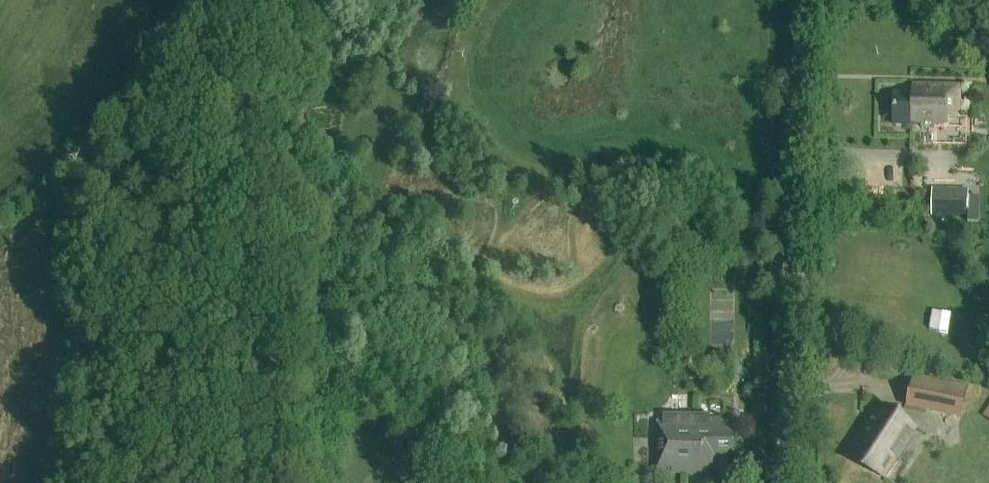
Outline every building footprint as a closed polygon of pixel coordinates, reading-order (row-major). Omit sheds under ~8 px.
[(959,119),(960,87),(923,86),(923,95),(895,95),(894,126),(922,126),(922,128),(949,129),(949,118),(959,119)] [(967,217),(968,197),(968,193),(932,192),(932,216),(967,217)] [(908,406),(961,417),(966,389),(914,378),(908,406)] [(694,409),(695,393),(683,392),(682,409),(694,409)] [(848,454),(885,478),(916,430),(879,406),(848,454)] [(734,457),(734,419),(716,419),(716,424),(710,424),(710,419),(659,418),(658,474),(714,474),(715,457),(734,457)]
